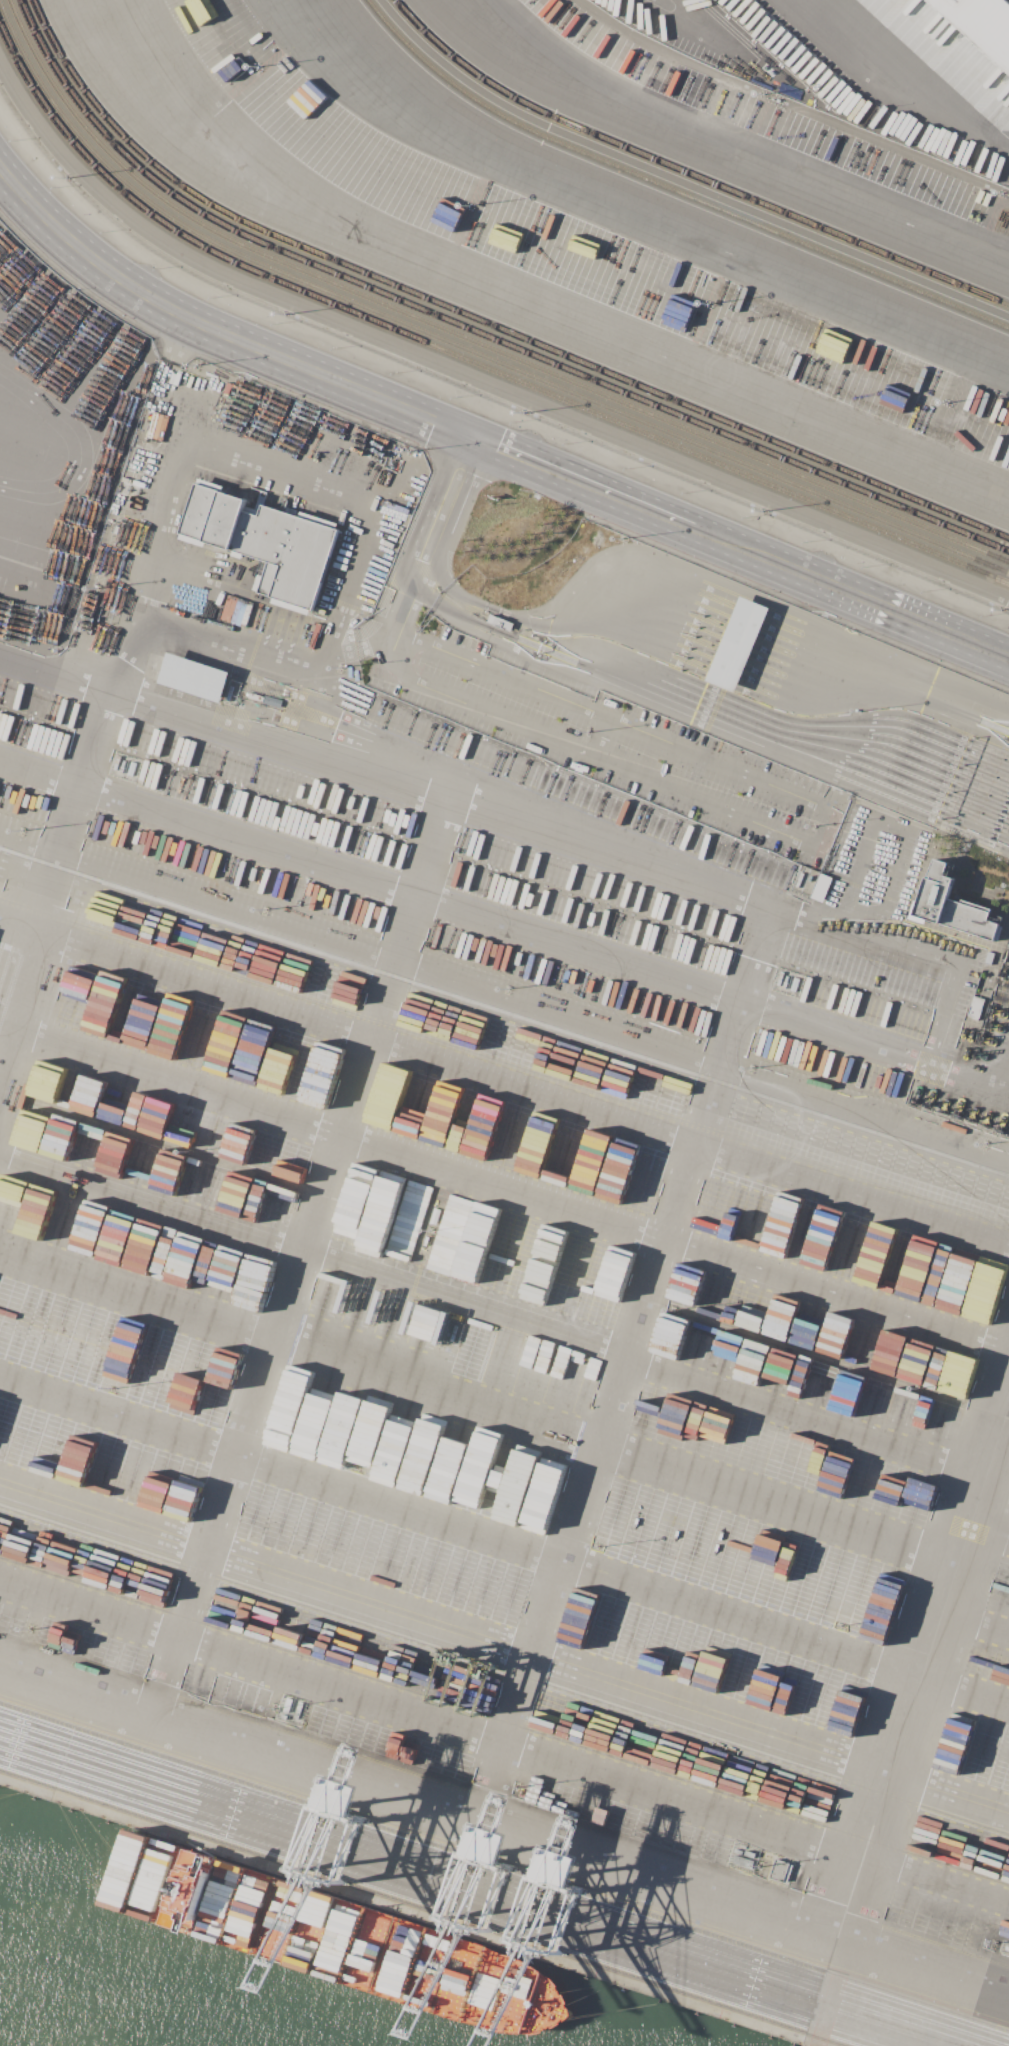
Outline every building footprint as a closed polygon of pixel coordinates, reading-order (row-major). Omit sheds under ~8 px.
[(1005,0),(1008,4),(1008,71),(932,0),(1005,0)] [(197,483),(249,500),(246,507),(254,509),(261,490),(268,493),(264,505),(339,529),(313,610),(257,592),(267,561),(207,542),(205,547),(180,539),(182,533),(180,533),(197,483)] [(707,682),(740,597),(769,608),(736,693),(707,682)] [(169,652),(230,672),(220,703),(159,683),(169,652)] [(914,916),(927,877),(928,878),(936,859),(950,863),(946,876),(954,879),(948,898),(961,903),(962,899),(992,909),(989,920),(999,924),(993,941),(914,916)] [(822,902),(828,886),(827,886),(830,878),(819,874),(810,898),(822,902)] [(999,1000),(1008,970),(1008,1003),(999,1000)] [(746,1850),(756,1854),(755,1858),(745,1855),(746,1850)] [(752,1869),(732,1862),(735,1855),(755,1861),(752,1869)] [(790,1863),(784,1881),(771,1877),(777,1859),(790,1863)]
